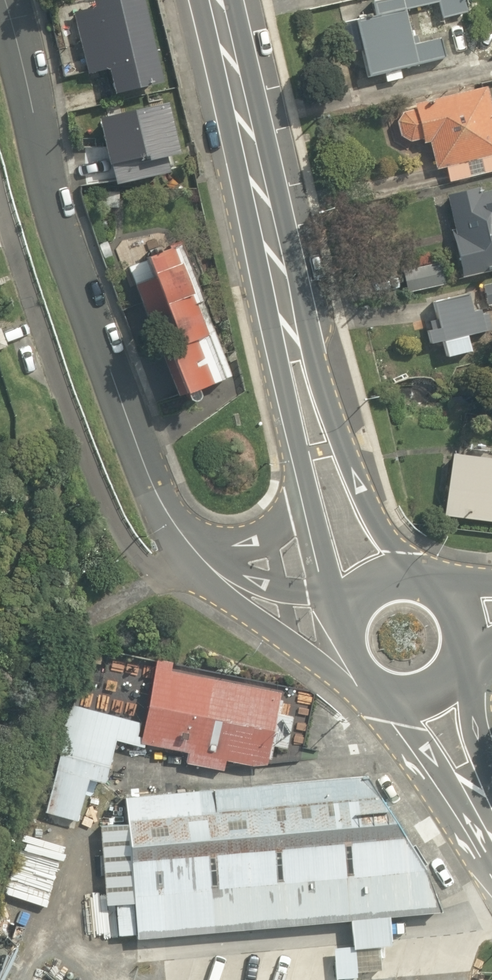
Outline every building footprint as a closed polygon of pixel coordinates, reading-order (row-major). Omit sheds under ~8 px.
[(84,76),(103,71),(110,101),(162,88),(140,0),(123,0),(69,13),(84,76)] [(408,10),(424,4),(440,3),(440,17),(463,16),(463,0),(405,0),(408,10)] [(446,59),(441,37),(415,42),(409,10),(408,10),(357,20),(368,75),(446,59)] [(447,167),(451,184),(491,173),(491,104),(487,84),(430,99),(433,113),(417,116),(412,108),(396,125),(402,148),(427,141),(435,171),(446,168),(447,167)] [(173,176),(160,110),(94,123),(107,189),(173,176)] [(450,195),(463,277),(491,272),(491,189),(450,195)] [(137,346),(153,340),(177,401),(228,381),(176,248),(124,268),(138,304),(123,310),(137,346)] [(488,327),(485,313),(481,314),(480,310),(473,311),(469,293),(433,302),(437,320),(430,321),(432,330),(428,331),(431,344),(442,341),(446,358),(472,352),(468,336),(487,332),(486,328),(488,327)] [(451,454),(443,516),(491,521),(491,458),(451,454)] [(172,662),(156,659),(156,660),(144,723),(140,743),(187,752),(185,762),(223,770),(225,759),(251,765),(266,764),(267,758),(271,758),(273,745),(287,747),(293,716),(279,714),(282,699),(279,698),(280,692),(170,670),(172,664),(172,662)] [(251,786),(125,797),(127,823),(100,825),(106,904),(116,904),(118,936),(137,934),(137,937),(350,918),(353,948),(390,944),(387,915),(441,911),(425,869),(368,776),(251,786)]
